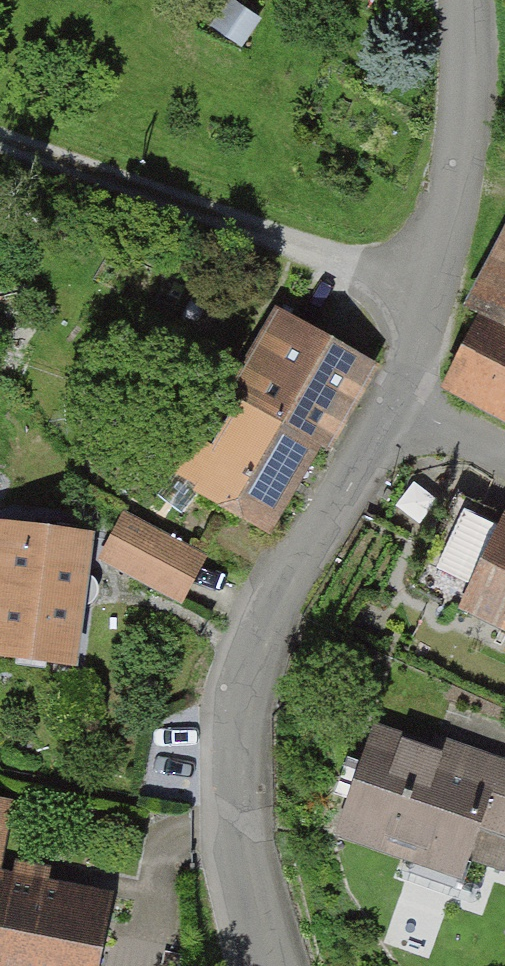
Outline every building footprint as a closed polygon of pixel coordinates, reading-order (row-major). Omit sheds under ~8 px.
[(460,306),(478,315),(439,390),(504,424),(504,219),(460,306)] [(367,363),(269,306),(168,477),(266,534),(367,363)] [(455,500),(413,587),(469,614),(472,605),(504,621),(504,524),(455,500)] [(205,561),(120,517),(95,565),(180,609),(205,561)] [(0,522),(0,661),(73,670),(89,532),(0,522)] [(369,723),(330,829),(455,874),(462,855),(504,870),(504,760),(433,733),(428,745),(369,723)] [(0,800),(0,854),(10,801),(0,800)] [(108,897),(0,876),(0,965),(95,965),(108,897)]
